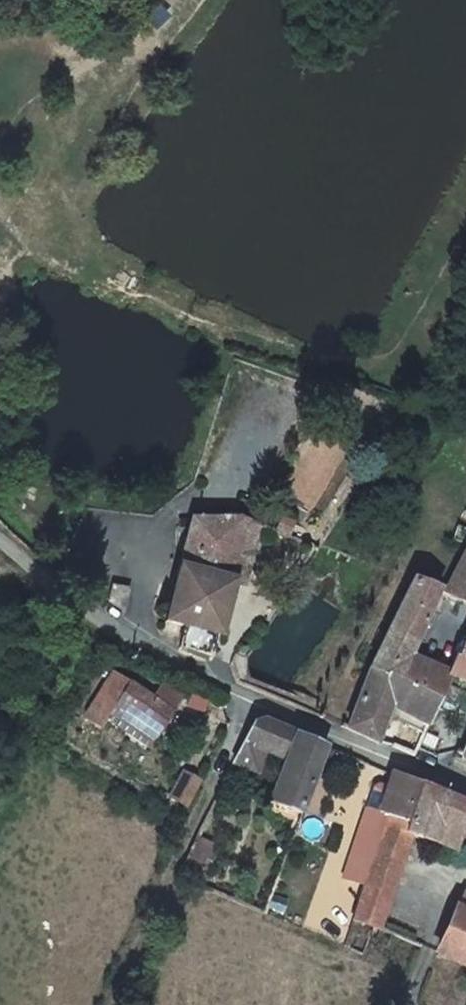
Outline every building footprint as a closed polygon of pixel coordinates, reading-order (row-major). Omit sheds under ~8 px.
[(280,516),(268,512),(265,526),(277,529),(280,516)] [(226,515),(167,518),(166,527),(177,529),(175,540),(165,625),(182,627),(181,631),(180,647),(211,652),(215,631),(219,632),(227,577),(236,578),(244,519),(226,515)] [(463,539),(439,586),(465,599),(465,540),(463,539)] [(380,631),(410,640),(439,586),(403,573),(380,631)] [(105,608),(123,617),(128,593),(110,588),(105,608)] [(446,680),(451,670),(406,649),(410,640),(380,631),(366,667),(434,706),(446,680)] [(451,670),(446,680),(465,688),(465,636),(457,656),(451,670)] [(387,700),(426,724),(434,706),(366,667),(348,725),(373,738),(387,700)] [(110,672),(108,677),(82,716),(101,727),(106,719),(125,731),(135,716),(157,730),(167,713),(170,709),(110,672)] [(251,715),(232,757),(253,768),(265,741),(269,743),(275,727),(272,725),(251,715)] [(135,716),(125,731),(148,745),(157,730),(135,716)] [(455,751),(465,756),(465,730),(455,751)] [(268,811),(291,820),(323,747),(290,733),(279,756),(288,762),(268,811)] [(170,798),(188,806),(200,780),(181,771),(170,798)] [(380,796),(373,817),(400,828),(416,787),(388,775),(380,796)] [(366,898),(356,923),(388,936),(424,846),(454,858),(461,842),(465,844),(465,809),(416,787),(400,828),(397,835),(392,833),(366,898)] [(365,813),(373,817),(380,796),(374,793),(365,813)] [(400,828),(373,817),(365,813),(362,812),(333,883),(366,898),(392,833),(397,835),(400,828)] [(195,839),(177,879),(200,886),(221,841),(199,831),(195,839)] [(459,895),(436,956),(465,968),(465,898),(459,895)]
